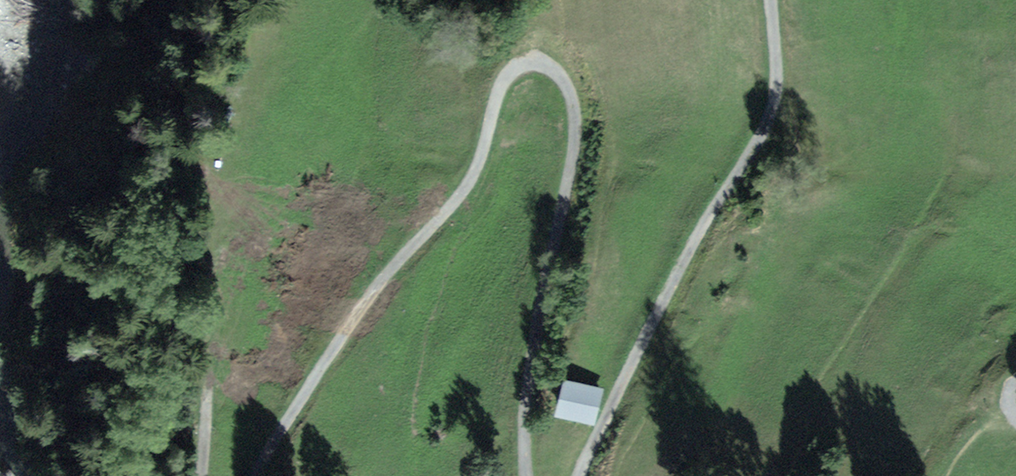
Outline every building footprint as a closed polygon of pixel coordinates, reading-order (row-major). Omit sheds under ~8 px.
[(598,393),(556,385),(548,420),(590,429),(598,393)] [(999,432),(1006,439),(1012,433),(1005,426),(999,432)]
